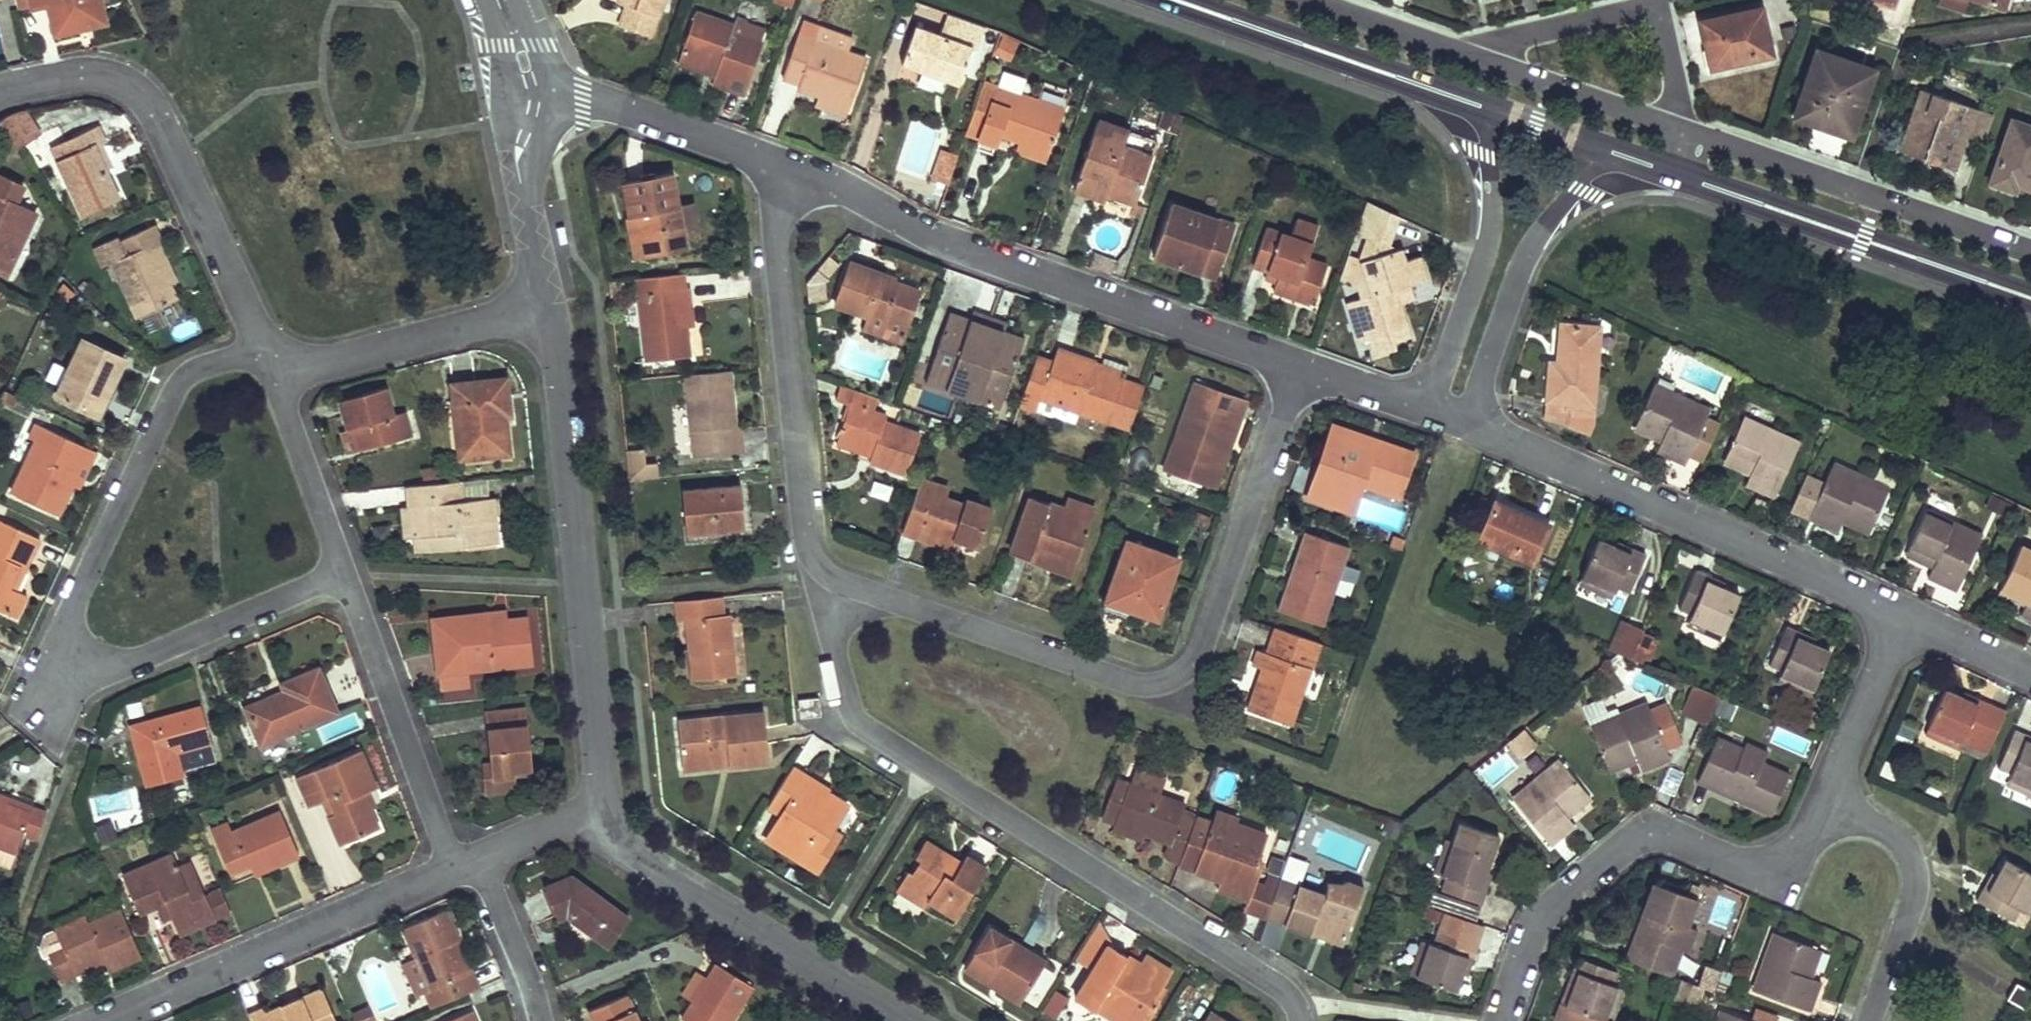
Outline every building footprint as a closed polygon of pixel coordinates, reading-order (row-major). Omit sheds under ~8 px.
[(17,7),(29,5),(29,8),(47,3),(52,25),(77,20),(77,18),(77,16),(84,14),(87,26),(104,22),(99,0),(15,0),(17,7)] [(615,6),(624,9),(618,27),(648,37),(661,0),(617,0),(615,6)] [(1867,1),(1892,9),(1895,0),(1867,0),(1867,1)] [(2001,7),(2016,13),(2020,0),(2003,0),(2001,7)] [(1772,54),(1761,7),(1703,20),(1709,52),(1724,50),(1727,64),(1772,54)] [(913,25),(899,65),(955,84),(968,47),(975,49),(984,25),(946,12),(938,33),(913,25)] [(677,53),(715,68),(712,76),(726,82),(723,89),(740,95),(759,46),(727,33),(729,27),(692,13),(677,53)] [(77,20),(52,25),(54,34),(87,26),(84,14),(77,16),(77,18),(77,20)] [(759,46),(766,27),(734,15),(729,27),(727,33),(759,46)] [(781,75),(798,81),(796,88),(817,96),(846,106),(863,58),(845,51),(849,37),(817,26),(813,40),(795,35),(781,75)] [(677,53),(673,62),(712,76),(715,68),(677,53)] [(1870,73),(1815,55),(1794,117),(1848,135),(1870,73)] [(712,76),(709,83),(723,89),(726,82),(712,76)] [(1062,108),(983,80),(968,124),(982,129),(979,138),(995,143),(998,133),(1019,141),(1018,143),(1046,154),(1062,108)] [(1992,115),(1921,91),(1900,151),(1952,169),(1965,134),(1983,141),(1992,115)] [(813,105),(843,116),(846,106),(817,96),(813,105)] [(3,123),(0,124),(0,134),(15,156),(38,139),(23,115),(11,119),(3,123)] [(1073,185),(1103,196),(1108,181),(1135,192),(1155,138),(1098,117),(1073,185)] [(2011,122),(1990,181),(2013,190),(2016,183),(2030,188),(2030,129),(2011,122)] [(982,129),(968,124),(965,132),(979,138),(982,129)] [(94,153),(101,150),(105,148),(98,132),(65,148),(71,161),(58,166),(82,219),(117,203),(103,172),(94,153)] [(995,143),(979,138),(976,144),(992,150),(995,143)] [(1015,151),(1043,161),(1046,154),(1018,143),(1015,151)] [(957,153),(943,147),(933,177),(947,183),(957,153)] [(71,161),(65,148),(52,154),(58,166),(71,161)] [(94,153),(103,172),(110,169),(101,150),(94,153)] [(639,211),(646,252),(684,245),(671,172),(624,180),(630,213),(639,211)] [(6,279),(35,216),(14,207),(22,190),(0,180),(0,277),(6,279)] [(1103,196),(1130,206),(1135,192),(1108,181),(1103,196)] [(1154,254),(1188,267),(1191,258),(1219,268),(1234,223),(1173,201),(1154,254)] [(1394,345),(1402,341),(1410,337),(1398,304),(1404,299),(1400,285),(1407,282),(1426,275),(1415,253),(1403,256),(1399,247),(1390,248),(1388,242),(1398,216),(1366,202),(1352,241),(1368,245),(1367,262),(1366,300),(1358,303),(1345,309),(1360,349),(1371,345),(1378,358),(1396,350),(1394,345)] [(630,213),(638,253),(646,252),(639,211),(630,213)] [(1270,294),(1295,301),(1299,286),(1318,291),(1324,268),(1306,263),(1315,232),(1293,225),(1289,239),(1263,231),(1251,271),(1266,275),(1275,278),(1273,283),(1270,294)] [(150,250),(159,246),(152,231),(117,247),(123,258),(109,265),(136,323),(175,305),(168,289),(150,250)] [(150,250),(168,289),(177,284),(159,246),(150,250)] [(1188,267),(1216,276),(1219,268),(1191,258),(1188,267)] [(1366,300),(1367,262),(1359,263),(1359,291),(1358,303),(1366,300)] [(1359,291),(1359,263),(1343,267),(1335,289),(1359,291)] [(849,267),(841,288),(834,309),(868,321),(869,318),(905,331),(917,296),(881,283),(883,280),(849,267)] [(686,271),(640,276),(648,362),(690,358),(686,322),(685,305),(691,304),(689,286),(686,287),(686,271)] [(1266,275),(1264,281),(1273,283),(1275,278),(1266,275)] [(1400,285),(1404,299),(1412,296),(1407,282),(1400,285)] [(1299,286),(1295,301),(1313,306),(1318,291),(1299,286)] [(925,387),(998,412),(1022,341),(1002,334),(972,324),(949,316),(925,387)] [(972,324),(1002,334),(1004,328),(975,317),(972,324)] [(901,342),(905,331),(869,318),(868,321),(866,328),(901,342)] [(1595,427),(1601,326),(1563,322),(1558,360),(1553,360),(1547,418),(1591,433),(1595,427)] [(53,401),(73,411),(94,421),(121,363),(81,343),(53,401)] [(1056,356),(1039,351),(1021,406),(1038,411),(1041,402),(1056,356)] [(1096,367),(1056,354),(1056,356),(1041,402),(1108,424),(1121,384),(1100,377),(1098,382),(1091,379),(1093,374),(1096,367)] [(687,372),(695,452),(738,448),(730,368),(687,372)] [(510,380),(454,384),(461,454),(488,451),(489,459),(511,457),(510,434),(503,434),(502,419),(509,419),(513,419),(510,380)] [(1635,424),(1661,436),(1654,451),(1683,464),(1687,453),(1702,459),(1719,424),(1704,417),(1707,410),(1683,400),(1686,394),(1655,380),(1635,424)] [(1207,488),(1230,422),(1235,424),(1244,401),(1193,383),(1162,472),(1207,488)] [(1143,391),(1121,384),(1108,424),(1129,431),(1143,391)] [(839,441),(863,450),(874,454),(871,463),(907,476),(920,440),(884,427),(887,420),(874,415),(878,402),(841,389),(835,405),(849,409),(842,429),(841,429),(836,441),(839,441)] [(399,418),(390,390),(342,402),(350,432),(354,431),(359,453),(415,437),(408,414),(399,418)] [(3,394),(0,401),(0,408),(12,413),(17,401),(3,394)] [(1683,400),(1707,410),(1709,405),(1686,394),(1683,400)] [(1724,457),(1752,469),(1750,474),(1745,484),(1772,495),(1796,442),(1771,431),(1773,425),(1744,412),(1724,457)] [(1230,422),(1207,488),(1212,490),(1235,424),(1230,422)] [(1661,436),(1635,424),(1633,429),(1658,440),(1661,436)] [(1771,431),(1796,442),(1798,437),(1773,425),(1771,431)] [(1376,444),(1333,427),(1331,434),(1374,450),(1376,444)] [(33,445),(9,498),(57,520),(70,490),(86,454),(33,428),(26,442),(33,445)] [(349,456),(359,453),(354,431),(350,432),(343,433),(349,456)] [(1361,488),(1399,502),(1413,456),(1376,444),(1374,450),(1331,434),(1307,501),(1338,513),(1348,484),(1361,488)] [(861,456),(863,450),(839,441),(837,448),(861,456)] [(644,448),(626,450),(629,478),(659,476),(658,462),(646,463),(644,448)] [(861,456),(859,459),(871,463),(874,454),(863,450),(861,456)] [(488,451),(461,454),(462,461),(489,459),(488,451)] [(95,458),(86,454),(70,490),(79,495),(95,458)] [(1752,469),(1724,457),(1722,462),(1750,474),(1752,469)] [(1861,469),(1837,457),(1834,464),(1857,476),(1861,469)] [(1808,514),(1834,528),(1839,518),(1842,513),(1866,525),(1888,483),(1861,469),(1857,476),(1834,464),(1808,514)] [(490,481),(463,483),(465,503),(491,501),(490,481)] [(463,483),(409,487),(410,508),(413,539),(420,539),(429,538),(430,550),(500,545),(495,501),(491,501),(465,503),(463,483)] [(901,537),(940,550),(944,540),(959,545),(977,552),(992,511),(957,500),(955,505),(943,500),(932,497),(935,488),(920,483),(901,537)] [(1361,488),(1348,484),(1338,513),(1351,518),(1361,488)] [(686,492),(690,535),(747,529),(745,505),(742,485),(686,492)] [(943,500),(946,492),(935,488),(932,497),(943,500)] [(1048,570),(1052,560),(1076,569),(1093,522),(1065,512),(1033,501),(1013,558),(1048,570)] [(1065,512),(1093,522),(1096,513),(1069,503),(1065,512)] [(755,535),(752,505),(745,505),(747,529),(690,535),(691,542),(755,535)] [(1493,505),(1476,545),(1528,567),(1545,527),(1493,505)] [(1907,548),(1934,561),(1932,565),(1927,576),(1954,589),(1979,536),(1955,525),(1957,520),(1926,506),(1907,548)] [(410,508),(402,508),(405,540),(413,539),(410,508)] [(1839,518),(1863,531),(1866,525),(1842,513),(1839,518)] [(1955,525),(1979,536),(1981,532),(1957,520),(1955,525)] [(0,527),(0,616),(15,623),(25,602),(14,596),(9,593),(14,582),(18,584),(37,545),(0,527)] [(1350,551),(1306,535),(1279,614),(1323,629),(1329,611),(1322,609),(1336,566),(1344,568),(1350,551)] [(429,538),(420,539),(420,551),(430,550),(429,538)] [(944,540),(940,550),(956,556),(959,545),(944,540)] [(1579,581),(1611,595),(1613,591),(1628,597),(1645,557),(1630,550),(1628,555),(1613,549),(1596,542),(1579,581)] [(1630,550),(1615,544),(1613,549),(1628,555),(1630,550)] [(2028,599),(2026,605),(2021,615),(2030,620),(2030,549),(2020,544),(2001,587),(2028,599)] [(1132,613),(1135,605),(1161,614),(1180,563),(1130,545),(1108,604),(1132,613)] [(1934,561),(1907,548),(1904,552),(1932,565),(1934,561)] [(1048,570),(1073,579),(1076,569),(1052,560),(1048,570)] [(1344,568),(1336,566),(1322,609),(1329,611),(1344,568)] [(1677,611),(1689,616),(1686,623),(1720,637),(1737,596),(1723,591),(1705,583),(1707,578),(1693,572),(1677,611)] [(1705,583),(1723,591),(1725,586),(1707,578),(1705,583)] [(1576,588),(1609,602),(1611,595),(1579,581),(1576,588)] [(18,584),(14,582),(9,593),(14,596),(18,584)] [(2028,599),(2001,587),(1998,593),(2026,605),(2028,599)] [(698,658),(691,659),(693,677),(733,673),(727,612),(722,612),(720,596),(676,600),(678,619),(687,618),(694,618),(698,658)] [(1132,613),(1159,622),(1161,614),(1135,605),(1132,613)] [(510,621),(508,611),(489,613),(490,623),(510,621)] [(489,613),(431,619),(437,677),(441,677),(470,672),(469,665),(493,663),(495,671),(528,667),(527,647),(533,647),(531,619),(510,621),(490,623),(489,613)] [(698,658),(694,618),(687,618),(691,659),(698,658)] [(1684,629),(1717,643),(1720,637),(1686,623),(1684,629)] [(1642,633),(1623,625),(1613,652),(1631,659),(1641,636),(1642,633)] [(1768,667),(1782,673),(1780,678),(1813,693),(1830,653),(1815,646),(1797,639),(1799,634),(1785,628),(1768,667)] [(1254,695),(1252,695),(1251,695),(1244,713),(1286,728),(1316,646),(1275,632),(1267,656),(1256,652),(1251,667),(1262,671),(1254,695)] [(1797,639),(1815,646),(1817,642),(1799,634),(1797,639)] [(1658,643),(1641,636),(1631,659),(1648,667),(1658,643)] [(535,666),(533,647),(527,647),(528,667),(535,666)] [(495,671),(493,663),(469,665),(470,672),(495,671)] [(261,746),(337,714),(319,670),(282,685),(284,691),(244,707),(261,746)] [(472,690),(470,672),(441,677),(442,693),(472,690)] [(1778,684),(1811,699),(1813,693),(1780,678),(1778,684)] [(1708,725),(1719,697),(1697,687),(1685,715),(1708,725)] [(1991,710),(1978,704),(1975,711),(1959,703),(1945,696),(1928,734),(1958,748),(1961,743),(1973,749),(1991,710)] [(1978,704),(1962,697),(1959,703),(1975,711),(1978,704)] [(1647,708),(1644,702),(1619,712),(1622,719),(1647,708)] [(1666,707),(1650,714),(1647,708),(1622,719),(1619,712),(1591,724),(1610,768),(1635,757),(1638,763),(1642,771),(1669,760),(1665,749),(1681,742),(1666,707)] [(207,745),(198,708),(129,728),(144,788),(184,777),(178,755),(207,745)] [(534,770),(527,710),(487,713),(492,765),(483,766),(486,794),(518,792),(515,772),(534,770)] [(684,758),(728,753),(729,762),(769,758),(763,710),(680,719),(684,758)] [(1985,760),(2005,717),(1991,710),(1973,749),(1961,743),(1958,748),(1985,760)] [(327,737),(348,731),(344,720),(324,726),(327,737)] [(1537,750),(1521,732),(1507,745),(1523,763),(1537,750)] [(1925,740),(1956,754),(1958,748),(1928,734),(1925,740)] [(2008,778),(2006,783),(2030,793),(2030,747),(2025,744),(2027,740),(2013,734),(1996,773),(2008,778)] [(1741,749),(1717,737),(1715,741),(1740,753),(1742,749),(1741,749)] [(1744,743),(1741,749),(1742,749),(1740,753),(1715,741),(1698,780),(1742,799),(1740,804),(1769,817),(1788,775),(1762,764),(1766,753),(1744,743)] [(376,789),(362,751),(299,779),(311,808),(322,804),(329,801),(335,815),(329,818),(341,847),(380,829),(364,795),(376,789)] [(728,753),(684,758),(685,767),(729,762),(728,753)] [(1612,774),(1638,763),(1635,757),(1610,768),(1612,774)] [(1559,761),(1536,779),(1540,784),(1517,802),(1552,847),(1576,828),(1570,820),(1566,814),(1588,796),(1559,761)] [(832,847),(824,842),(832,828),(849,801),(830,789),(827,794),(804,781),(809,773),(795,765),(772,804),(784,811),(768,837),(819,868),(832,847)] [(804,781),(827,794),(830,789),(832,787),(809,773),(804,781)] [(1536,779),(1513,798),(1517,802),(1540,784),(1536,779)] [(1188,804),(1120,780),(1107,819),(1119,824),(1150,835),(1175,843),(1185,814),(1188,804)] [(1742,799),(1698,780),(1696,784),(1740,804),(1742,799)] [(2030,800),(2030,793),(2006,783),(2003,788),(2030,800)] [(1570,820),(1593,802),(1588,796),(1566,814),(1570,820)] [(335,815),(329,801),(322,804),(329,818),(335,815)] [(0,803),(0,856),(13,860),(20,840),(34,846),(43,819),(29,813),(28,818),(5,810),(6,806),(0,803)] [(29,813),(6,806),(5,810),(28,818),(29,813)] [(1244,819),(1221,810),(1216,824),(1239,833),(1242,825),(1244,819)] [(284,864),(298,858),(279,814),(231,833),(227,824),(213,831),(232,875),(252,866),(280,854),(284,864)] [(1199,818),(1185,814),(1175,843),(1168,860),(1182,866),(1199,818)] [(1216,824),(1199,818),(1182,866),(1199,873),(1201,866),(1227,874),(1225,882),(1222,891),(1254,903),(1263,877),(1267,861),(1265,860),(1273,836),(1242,825),(1239,833),(1216,824)] [(1150,835),(1119,824),(1117,832),(1148,843),(1150,835)] [(1501,840),(1463,827),(1458,841),(1446,877),(1450,879),(1446,892),(1486,905),(1492,888),(1488,887),(1492,873),(1498,855),(1496,854),(1501,840)] [(824,842),(832,847),(840,833),(832,828),(824,842)] [(1458,841),(1451,839),(1440,875),(1446,877),(1458,841)] [(922,860),(915,872),(910,870),(900,887),(927,905),(930,900),(956,917),(987,867),(967,855),(963,862),(958,869),(945,860),(949,854),(929,841),(918,857),(922,860)] [(284,864),(280,854),(252,866),(256,876),(284,864)] [(963,862),(949,854),(945,860),(958,869),(963,862)] [(180,937),(217,922),(204,892),(192,899),(179,867),(174,856),(122,877),(139,916),(165,904),(180,937)] [(204,892),(192,862),(179,867),(192,899),(204,892)] [(1973,904),(2010,926),(2017,914),(2021,915),(2030,898),(2030,882),(2004,865),(1995,880),(1986,895),(1980,892),(1973,904)] [(1227,874),(1201,866),(1199,873),(1225,882),(1227,874)] [(1496,875),(1492,873),(1488,887),(1492,888),(1496,875)] [(1273,880),(1263,877),(1254,903),(1250,914),(1270,921),(1284,878),(1275,874),(1273,880)] [(609,949),(630,920),(570,877),(544,888),(558,921),(566,917),(609,949)] [(1986,895),(1995,880),(1989,877),(1980,892),(1986,895)] [(1363,906),(1284,878),(1270,921),(1348,948),(1363,906)] [(1702,905),(1658,889),(1648,916),(1652,918),(1635,964),(1674,978),(1683,954),(1688,956),(1694,958),(1702,936),(1692,933),(1702,905)] [(1486,905),(1446,892),(1440,909),(1480,922),(1486,905)] [(2030,911),(2030,898),(2021,915),(2027,919),(2030,911)] [(144,958),(123,910),(90,925),(87,917),(56,931),(65,951),(51,957),(63,984),(77,977),(75,972),(103,958),(106,965),(110,973),(144,958)] [(1429,913),(1425,923),(1440,929),(1433,946),(1429,944),(1416,978),(1456,994),(1464,973),(1469,960),(1473,961),(1484,930),(1443,915),(1442,917),(1429,913)] [(458,943),(446,915),(403,933),(417,964),(403,970),(417,1002),(425,998),(432,1012),(479,993),(472,976),(465,979),(451,945),(458,943)] [(1648,916),(1631,962),(1635,964),(1652,918),(1648,916)] [(1078,960),(1094,971),(1110,943),(1114,938),(1104,921),(1078,960)] [(980,977),(982,972),(991,976),(993,973),(1004,979),(997,988),(1018,1001),(1045,959),(989,925),(963,967),(980,977)] [(44,951),(59,948),(55,931),(40,934),(44,951)] [(1772,969),(1762,995),(1816,1014),(1825,986),(1812,982),(1822,953),(1778,938),(1768,968),(1772,969)] [(1429,944),(1423,942),(1410,976),(1416,978),(1429,944)] [(472,976),(458,943),(451,945),(465,979),(472,976)] [(1110,943),(1094,971),(1077,999),(1097,1011),(1099,1009),(1120,1020),(1151,1020),(1163,1002),(1159,999),(1169,980),(1141,963),(1110,943)] [(1816,983),(1826,955),(1822,953),(1812,982),(1816,983)] [(1683,954),(1674,978),(1680,980),(1688,956),(1683,954)] [(1173,973),(1146,957),(1141,963),(1169,980),(1173,973)] [(106,965),(103,958),(75,972),(77,977),(106,965)] [(1473,961),(1469,960),(1464,973),(1468,975),(1473,961)] [(1063,985),(1075,991),(1086,967),(1074,962),(1063,985)] [(716,966),(708,979),(693,1003),(682,1020),(683,1020),(735,1020),(754,990),(716,966)] [(1713,990),(1719,972),(1706,967),(1699,985),(1713,990)] [(1768,968),(1759,994),(1762,995),(1772,969),(1768,968)] [(708,979),(697,972),(683,996),(693,1003),(708,979)] [(980,977),(997,988),(1004,979),(993,973),(991,976),(982,972),(980,977)] [(1571,988),(1574,989),(1568,1005),(1562,1020),(1611,1020),(1617,1006),(1610,1003),(1616,989),(1576,974),(1571,988)] [(1700,1009),(1707,990),(1686,983),(1679,1001),(1700,1009)] [(2004,998),(2020,1009),(2030,993),(2014,983),(2004,998)] [(1571,988),(1564,1004),(1568,1005),(1574,989),(1571,988)] [(322,992),(266,1015),(264,1009),(249,1017),(251,1020),(334,1020),(322,992)] [(627,997),(588,1012),(592,1020),(637,1020),(627,997)] [(368,1005),(350,1011),(354,1020),(375,1020),(368,1005)] [(1611,1020),(1617,1020),(1622,1008),(1617,1006),(1611,1020)] [(1216,1010),(1209,1020),(1232,1020),(1216,1010)] [(1780,1016),(1763,1010),(1759,1020),(1778,1020),(1780,1016)]
